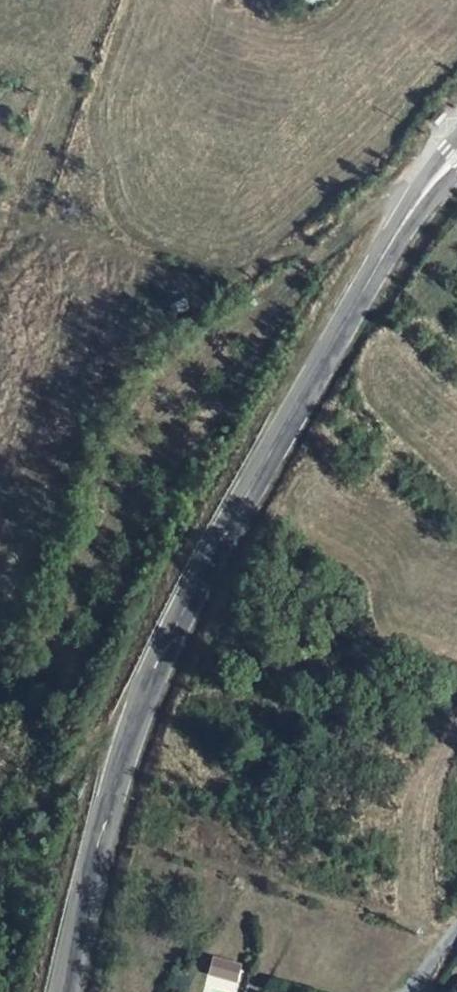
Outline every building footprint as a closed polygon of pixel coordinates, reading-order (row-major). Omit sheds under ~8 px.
[(336,0),(310,0),(330,11),(336,0)] [(204,956),(201,968),(221,973),(224,961),(204,956)]
